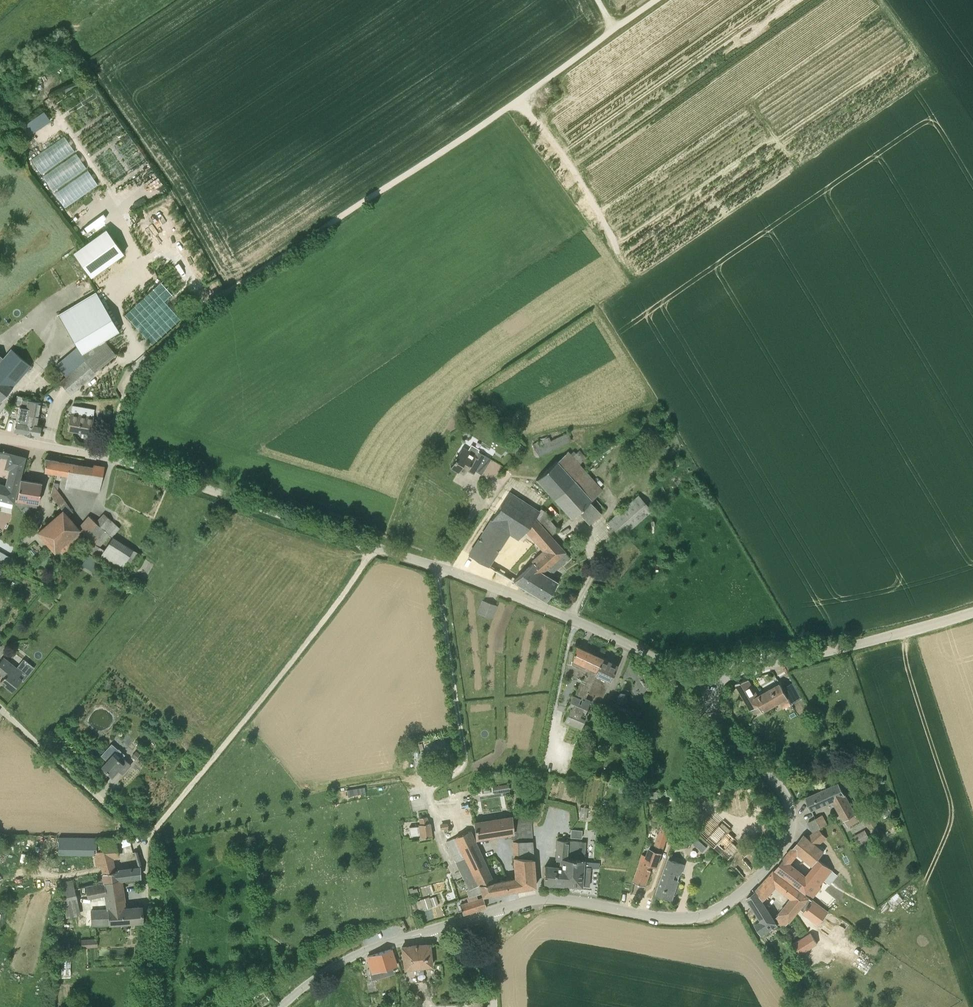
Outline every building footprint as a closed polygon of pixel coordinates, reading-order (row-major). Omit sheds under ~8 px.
[(67,135),(33,157),(43,172),(77,151),(67,135)] [(114,182),(123,177),(122,139),(97,156),(114,182)] [(78,152),(44,174),(55,190),(88,167),(78,152)] [(56,192),(66,206),(100,184),(89,169),(56,192)] [(108,228),(75,251),(92,276),(125,252),(108,228)] [(56,364),(66,376),(106,342),(104,339),(119,330),(96,291),(58,314),(77,346),(56,364)] [(116,354),(106,342),(66,376),(60,381),(70,394),(95,373),(94,372),(116,354)] [(13,387),(12,387),(31,365),(11,348),(0,362),(0,401),(13,387)] [(14,431),(25,433),(29,408),(27,408),(21,407),(23,397),(17,395),(13,408),(19,410),(16,420),(14,427),(14,431)] [(28,400),(27,408),(29,408),(39,410),(41,402),(28,400)] [(34,435),(35,435),(40,436),(42,424),(37,423),(39,410),(29,408),(25,433),(24,434),(34,435)] [(71,413),(68,429),(91,433),(93,417),(71,413)] [(518,441),(509,451),(515,456),(523,446),(518,441)] [(468,469),(474,473),(485,455),(478,451),(476,454),(468,449),(464,456),(459,453),(451,466),(458,471),(460,468),(466,472),(468,469)] [(14,502),(25,457),(10,453),(6,467),(11,468),(7,486),(0,484),(0,498),(14,502)] [(70,463),(45,459),(45,470),(56,473),(68,475),(65,488),(68,489),(69,485),(100,491),(104,467),(94,464),(93,467),(70,463)] [(554,498),(574,480),(557,460),(536,479),(554,498)] [(42,483),(21,479),(16,503),(20,508),(20,507),(24,504),(36,506),(37,506),(37,502),(39,503),(42,483)] [(592,499),(574,480),(554,498),(571,518),(578,511),(589,524),(605,509),(596,499),(592,502),(590,501),(592,499)] [(63,510),(67,515),(72,512),(58,492),(57,491),(59,483),(54,482),(51,494),(63,511),(63,510)] [(538,542),(540,544),(541,545),(551,536),(534,518),(540,511),(510,491),(469,554),(488,565),(509,533),(518,539),(526,529),(538,542)] [(608,522),(621,537),(651,510),(638,495),(608,522)] [(558,529),(546,516),(547,513),(542,509),(540,511),(534,518),(551,536),(558,529)] [(80,530),(67,515),(63,510),(63,511),(38,532),(55,551),(80,530)] [(93,542),(89,550),(99,556),(99,557),(120,570),(125,563),(130,566),(139,553),(133,549),(113,536),(104,550),(99,547),(110,532),(113,535),(120,527),(112,521),(104,514),(96,523),(89,516),(79,528),(93,542)] [(564,551),(556,542),(551,547),(513,581),(524,587),(541,572),(542,571),(564,551)] [(0,551),(0,563),(7,567),(12,558),(0,551)] [(524,587),(530,591),(546,601),(558,581),(549,577),(551,573),(569,557),(564,551),(542,571),(541,572),(524,587)] [(105,572),(108,567),(100,562),(97,567),(105,572)] [(483,600),(480,609),(478,613),(492,618),(496,605),(483,600)] [(583,699),(602,658),(575,645),(574,651),(570,650),(564,676),(575,679),(581,681),(574,695),(572,694),(566,708),(569,709),(564,719),(581,727),(587,713),(585,712),(589,702),(583,699)] [(12,691),(22,679),(18,677),(22,672),(3,657),(0,661),(0,672),(5,676),(0,681),(12,691)] [(607,686),(617,665),(602,658),(583,699),(589,702),(590,700),(594,702),(602,684),(607,686)] [(749,679),(736,683),(751,710),(759,705),(763,711),(780,701),(783,707),(802,697),(794,681),(783,688),(781,684),(759,696),(749,679)] [(628,699),(628,698),(628,697),(627,697),(627,696),(627,695),(626,695),(626,694),(625,694),(625,693),(624,693),(623,693),(622,693),(621,693),(620,693),(619,693),(618,694),(617,694),(617,695),(616,696),(616,697),(616,698),(616,699),(616,700),(616,701),(616,702),(617,702),(617,703),(618,703),(618,704),(619,704),(620,704),(620,705),(621,705),(622,705),(623,705),(624,704),(625,704),(626,703),(627,702),(627,701),(628,700),(628,699)] [(625,708),(611,701),(607,712),(620,719),(625,708)] [(107,760),(101,766),(112,776),(118,770),(122,774),(131,764),(122,756),(124,754),(112,743),(101,755),(107,760)] [(508,784),(493,786),(494,793),(509,791),(508,784)] [(840,784),(807,797),(811,809),(833,800),(849,826),(860,820),(840,784)] [(633,788),(620,786),(618,792),(632,794),(633,788)] [(702,813),(690,825),(728,860),(730,857),(737,864),(746,853),(728,836),(727,837),(702,813)] [(822,814),(816,818),(821,827),(827,824),(822,814)] [(872,814),(864,818),(866,823),(874,818),(872,814)] [(466,889),(468,896),(476,894),(482,892),(483,895),(535,886),(532,841),(529,815),(512,817),(514,832),(513,832),(513,841),(513,847),(514,856),(515,878),(493,882),(470,830),(446,841),(465,879),(469,888),(466,889)] [(410,835),(420,834),(420,837),(432,836),(430,822),(428,822),(428,816),(419,817),(420,824),(418,824),(419,826),(409,827),(410,835)] [(512,817),(474,822),(476,838),(497,835),(513,832),(514,832),(512,817)] [(654,846),(663,849),(670,828),(661,825),(654,846)] [(582,837),(583,829),(572,829),(571,836),(582,837)] [(865,830),(853,836),(858,844),(869,838),(865,830)] [(824,851),(817,846),(807,837),(803,834),(790,850),(796,855),(798,852),(813,864),(824,851)] [(85,885),(85,886),(121,879),(140,876),(141,876),(140,867),(119,870),(114,871),(109,850),(117,849),(114,839),(104,845),(104,857),(100,858),(100,859),(95,866),(103,865),(104,872),(103,873),(104,878),(97,879),(97,882),(85,885)] [(545,866),(544,883),(581,885),(589,886),(591,866),(583,866),(583,859),(576,858),(576,850),(581,850),(582,841),(557,839),(556,858),(561,859),(560,867),(545,866)] [(66,842),(66,859),(100,859),(100,858),(104,857),(104,845),(104,842),(66,842)] [(634,881),(645,885),(652,865),(657,866),(662,852),(650,848),(645,862),(641,861),(634,881)] [(804,875),(789,863),(784,858),(776,868),(813,896),(821,886),(819,885),(824,879),(832,869),(820,860),(806,877),(804,875)] [(657,893),(672,899),(684,864),(669,859),(657,893)] [(779,913),(774,920),(776,922),(782,929),(789,921),(790,921),(800,909),(804,911),(804,912),(819,923),(828,912),(800,890),(774,870),(768,878),(776,884),(792,896),(778,912),(779,913)] [(60,882),(63,897),(76,894),(73,879),(60,882)] [(125,907),(121,879),(85,886),(88,899),(106,895),(108,909),(92,910),(92,925),(143,921),(142,906),(125,907)] [(771,890),(762,883),(757,890),(763,898),(771,890)] [(776,922),(774,920),(756,891),(748,897),(762,921),(756,924),(762,934),(777,924),(776,922)] [(903,900),(897,893),(891,898),(897,905),(903,900)] [(76,894),(63,897),(63,907),(64,906),(66,917),(80,914),(76,894)] [(478,899),(476,894),(468,896),(468,897),(467,897),(469,902),(460,904),(463,913),(463,914),(486,906),(483,897),(478,899)] [(429,896),(420,899),(423,909),(432,906),(429,896)] [(430,898),(433,905),(438,903),(436,896),(430,898)] [(812,946),(817,943),(811,933),(806,936),(812,946)] [(97,938),(81,939),(81,947),(98,946),(97,938)] [(430,944),(412,945),(417,981),(426,980),(424,966),(432,965),(430,944)] [(412,945),(402,947),(406,982),(417,981),(412,945)] [(392,972),(391,967),(395,965),(391,949),(368,956),(373,972),(373,977),(374,977),(374,978),(392,972)] [(72,978),(72,956),(62,956),(63,978),(72,978)] [(374,978),(374,977),(373,977),(365,978),(367,992),(376,990),(374,978)] [(264,983),(257,989),(261,994),(268,988),(264,983)]
